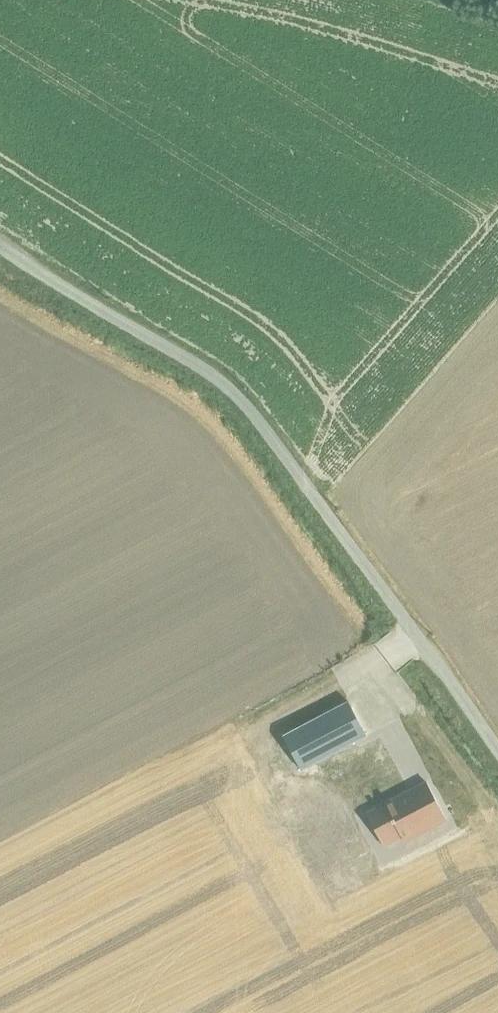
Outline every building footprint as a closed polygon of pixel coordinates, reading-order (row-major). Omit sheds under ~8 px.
[(413,749),(374,695),(340,719),(379,773),(413,749)] [(473,759),(456,735),(413,767),(428,787),(398,808),(413,828),(467,789),(455,772),(473,759)] [(349,823),(343,846),(367,852),(374,830),(349,823)]
